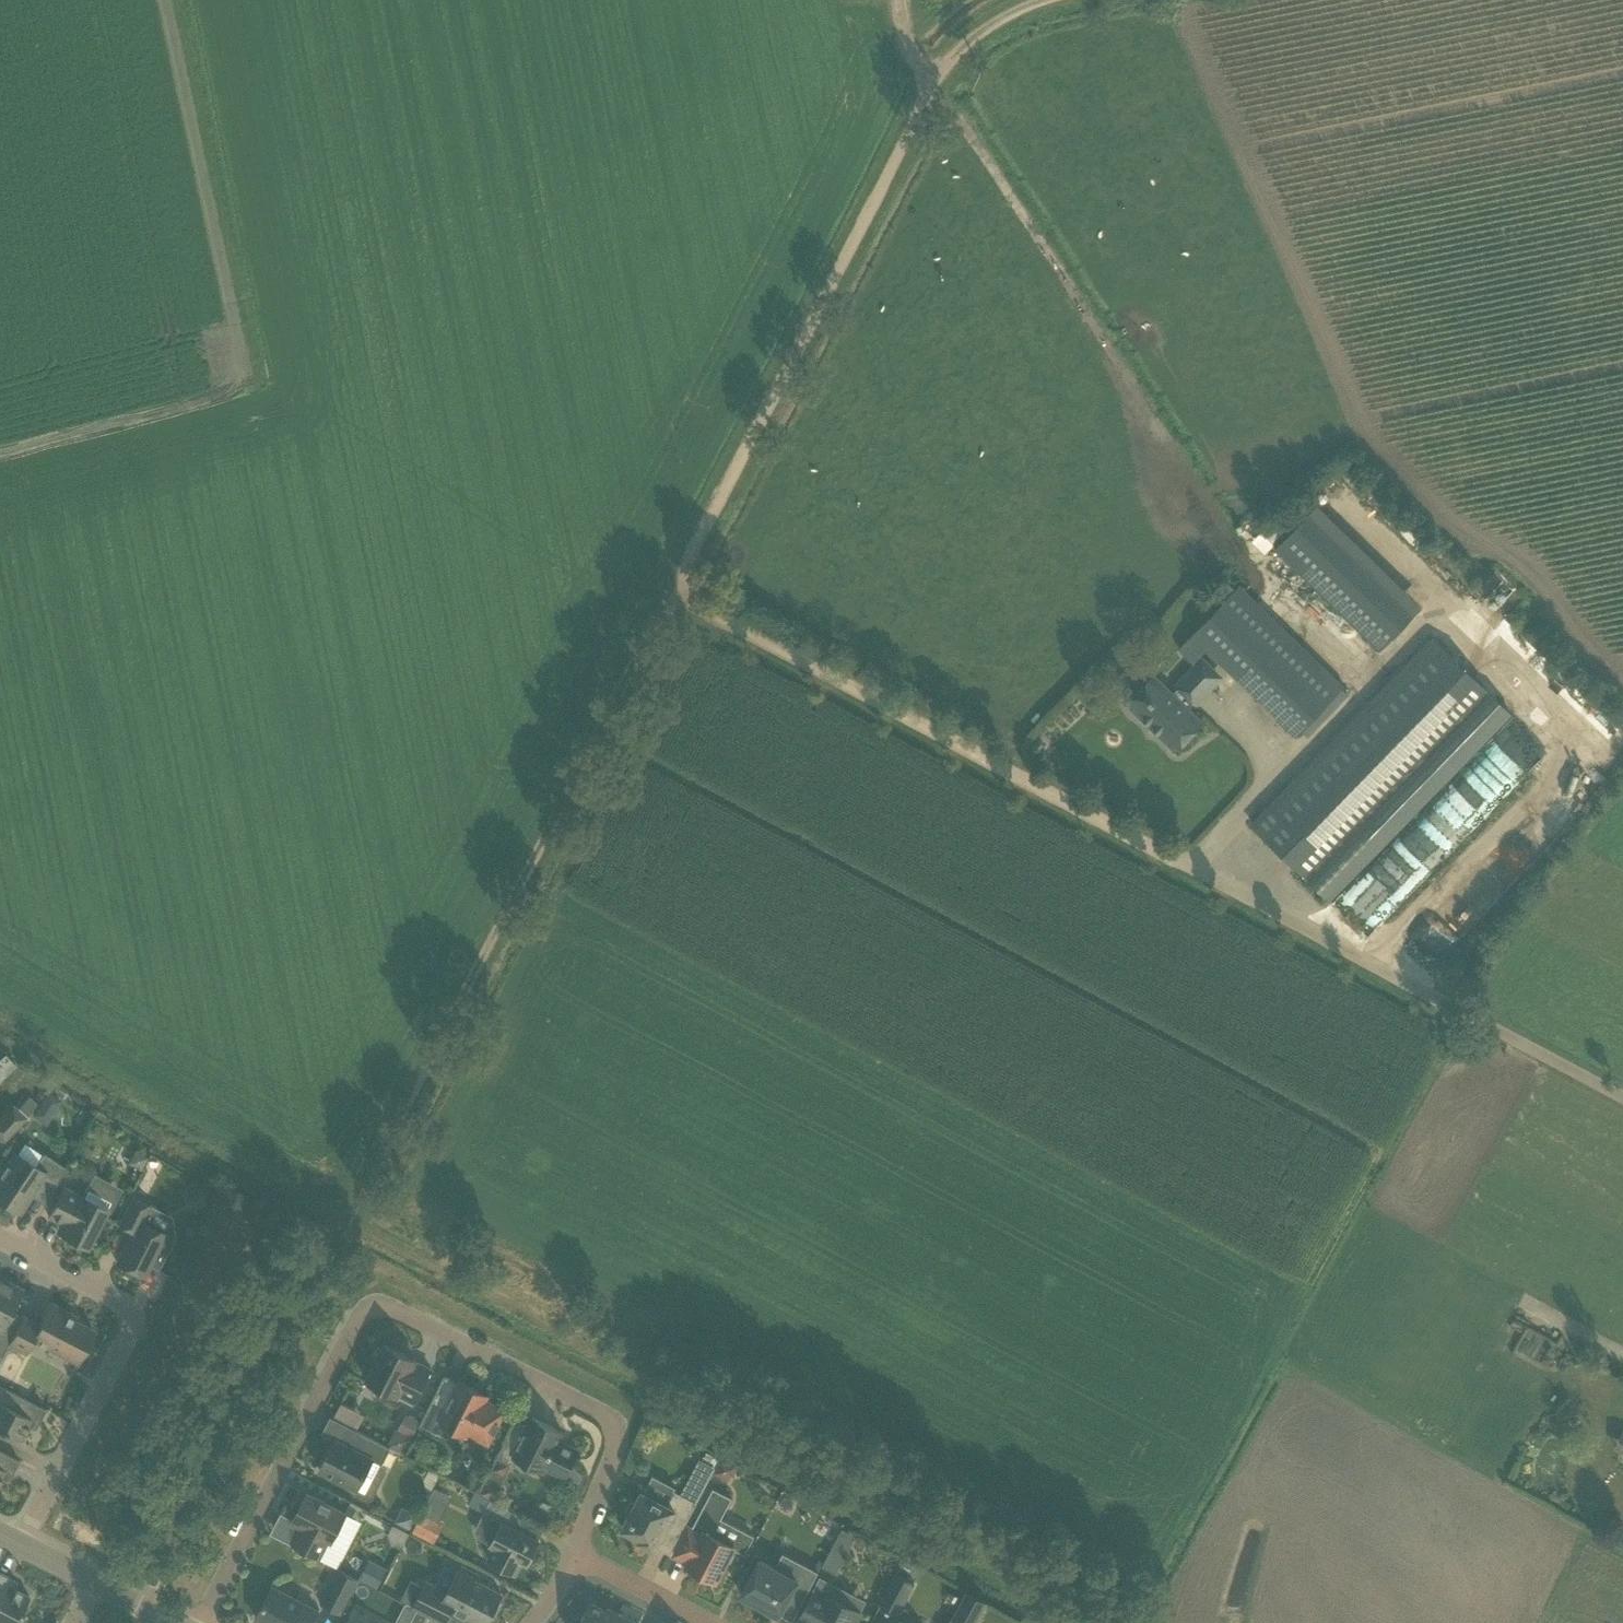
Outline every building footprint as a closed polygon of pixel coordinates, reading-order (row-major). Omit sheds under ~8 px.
[(1264,532),(1273,541),(1301,513),(1292,504),(1264,532)] [(1309,512),(1274,548),(1379,651),(1414,614),(1309,512)] [(1296,734),(1345,685),(1241,584),(1179,648),(1194,663),(1202,655),(1202,656),(1209,649),(1296,734)] [(1252,824),(1284,855),(1314,884),(1329,901),(1512,714),(1502,704),(1486,688),(1434,638),(1252,824)] [(1189,708),(1192,703),(1177,689),(1173,693),(1154,675),(1127,702),(1176,749),(1202,722),(1189,708)] [(1487,801),(1525,754),(1499,734),(1478,761),(1482,764),(1468,781),(1475,786),(1472,790),(1487,801)] [(1352,892),(1372,909),(1390,887),(1371,870),(1352,892)] [(48,1092),(40,1104),(54,1112),(61,1100),(48,1092)] [(18,1109),(25,1116),(36,1104),(30,1098),(18,1109)] [(0,1119),(0,1136),(4,1140),(26,1117),(25,1116),(18,1109),(14,1105),(0,1119)] [(48,1200),(64,1166),(44,1152),(36,1165),(16,1151),(0,1175),(0,1198),(19,1211),(33,1190),(48,1200)] [(77,1182),(85,1167),(75,1162),(67,1177),(77,1182)] [(64,1187),(49,1216),(66,1225),(62,1234),(87,1247),(106,1211),(110,1213),(119,1194),(91,1179),(82,1196),(64,1187)] [(117,1263),(144,1276),(167,1233),(143,1221),(151,1206),(133,1197),(119,1224),(133,1231),(117,1263)] [(0,1282),(0,1356),(2,1356),(9,1343),(24,1314),(23,1314),(20,1320),(10,1315),(23,1289),(2,1278),(0,1282)] [(68,1312),(51,1303),(41,1323),(24,1314),(9,1343),(27,1353),(34,1339),(77,1362),(93,1330),(66,1316),(68,1312)] [(415,1402),(432,1369),(415,1361),(416,1359),(413,1358),(412,1361),(405,1357),(406,1354),(385,1344),(383,1347),(378,1347),(375,1350),(372,1354),(373,1358),(376,1362),(367,1380),(398,1395),(399,1394),(415,1402)] [(476,1395),(479,1390),(460,1381),(448,1405),(433,1398),(419,1426),(434,1433),(440,1421),(467,1435),(468,1435),(470,1433),(489,1443),(506,1409),(476,1395)] [(21,1441),(28,1427),(36,1428),(46,1409),(0,1385),(0,1430),(21,1441)] [(333,1414),(358,1425),(364,1411),(339,1400),(333,1414)] [(406,1414),(398,1429),(413,1437),(421,1421),(406,1414)] [(506,1441),(498,1456),(512,1463),(515,1456),(543,1470),(545,1467),(566,1477),(579,1450),(559,1439),(561,1436),(554,1432),(556,1428),(533,1417),(518,1447),(506,1441)] [(414,1437),(413,1437),(398,1429),(396,1428),(388,1445),(405,1454),(414,1437)] [(391,1447),(361,1432),(353,1448),(336,1439),(320,1470),(358,1489),(356,1494),(367,1500),(373,1498),(387,1471),(385,1465),(382,1464),(391,1447)] [(9,1480),(19,1460),(0,1450),(0,1481),(1,1478),(9,1480)] [(737,1467),(722,1458),(714,1473),(729,1481),(737,1467)] [(715,1467),(703,1461),(695,1476),(706,1482),(715,1467)] [(486,1481),(480,1493),(494,1501),(499,1491),(496,1485),(486,1481)] [(689,1526),(674,1555),(688,1562),(687,1565),(717,1581),(735,1547),(744,1552),(753,1536),(721,1519),(732,1498),(714,1488),(692,1528),(689,1526)] [(520,1514),(494,1501),(480,1493),(474,1490),(466,1505),(483,1515),(505,1527),(494,1546),(488,1559),(517,1574),(524,1561),(528,1563),(540,1540),(514,1526),(520,1514)] [(666,1527),(680,1534),(697,1503),(674,1491),(667,1505),(642,1492),(636,1504),(632,1502),(626,1514),(629,1516),(623,1528),(641,1538),(639,1540),(655,1548),(666,1527)] [(300,1531),(293,1545),(319,1558),(329,1539),(332,1541),(346,1513),(307,1493),(293,1521),(307,1528),(304,1533),(300,1531)] [(396,1523),(409,1530),(417,1514),(403,1507),(396,1523)] [(435,1518),(422,1512),(413,1531),(435,1542),(439,1533),(435,1518)] [(821,1513),(814,1530),(832,1538),(839,1521),(821,1513)] [(836,1574),(856,1535),(843,1528),(822,1567),(836,1574)] [(823,1564),(817,1561),(812,1570),(784,1554),(776,1568),(760,1559),(741,1594),(780,1615),(791,1593),(804,1600),(823,1564)] [(360,1578),(378,1588),(387,1569),(370,1560),(360,1578)] [(458,1572),(448,1592),(436,1585),(427,1581),(414,1606),(446,1622),(453,1608),(482,1622),(487,1622),(491,1616),(494,1618),(501,1604),(497,1603),(502,1593),(474,1579),(477,1574),(462,1566),(460,1572),(458,1571),(458,1572)] [(340,1569),(323,1603),(341,1612),(359,1579),(340,1569)] [(0,1572),(0,1622),(16,1622),(29,1596),(15,1589),(17,1581),(0,1572)] [(897,1572),(881,1604),(898,1613),(915,1581),(897,1572)] [(808,1602),(798,1621),(802,1622),(855,1622),(861,1612),(845,1603),(850,1594),(821,1578),(808,1602)] [(256,1618),(265,1622),(313,1622),(319,1611),(272,1587),(256,1618)] [(950,1622),(953,1622),(977,1622),(988,1602),(967,1591),(950,1622)] [(618,1611),(617,1611),(614,1615),(605,1610),(590,1602),(581,1618),(578,1616),(575,1622),(612,1622),(618,1611)] [(618,1611),(612,1622),(639,1622),(618,1611)]
